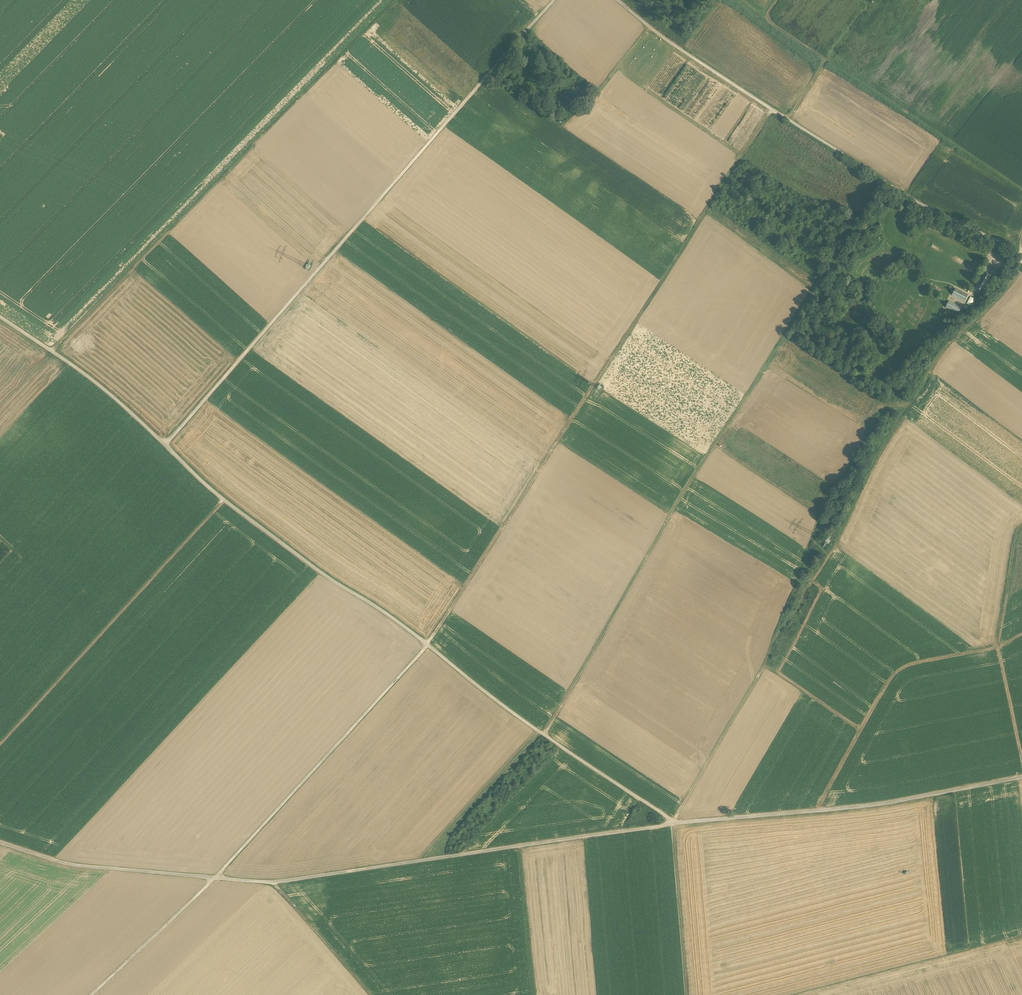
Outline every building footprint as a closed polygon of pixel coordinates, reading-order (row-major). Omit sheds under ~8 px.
[(992,276),(985,272),(975,289),(983,293),(992,276)] [(968,295),(955,288),(952,295),(964,302),(968,295)] [(961,307),(949,301),(945,308),(958,314),(961,307)]
